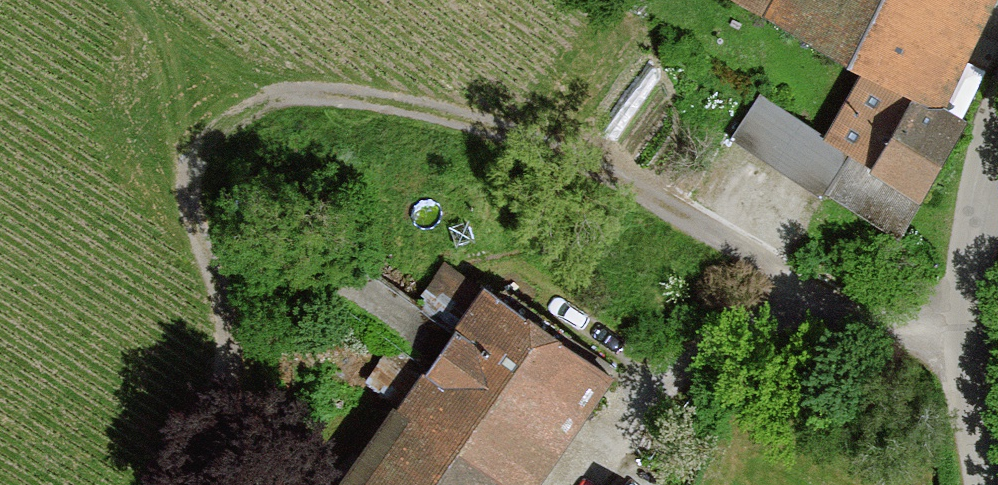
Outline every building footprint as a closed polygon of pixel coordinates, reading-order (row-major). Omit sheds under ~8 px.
[(874,68),(834,141),(925,190),(962,121),(937,107),(994,0),(747,0),(874,68)] [(899,239),(925,190),(834,141),(759,95),(732,138),(899,239)] [(605,380),(488,295),(351,484),(534,484),(605,380)]
